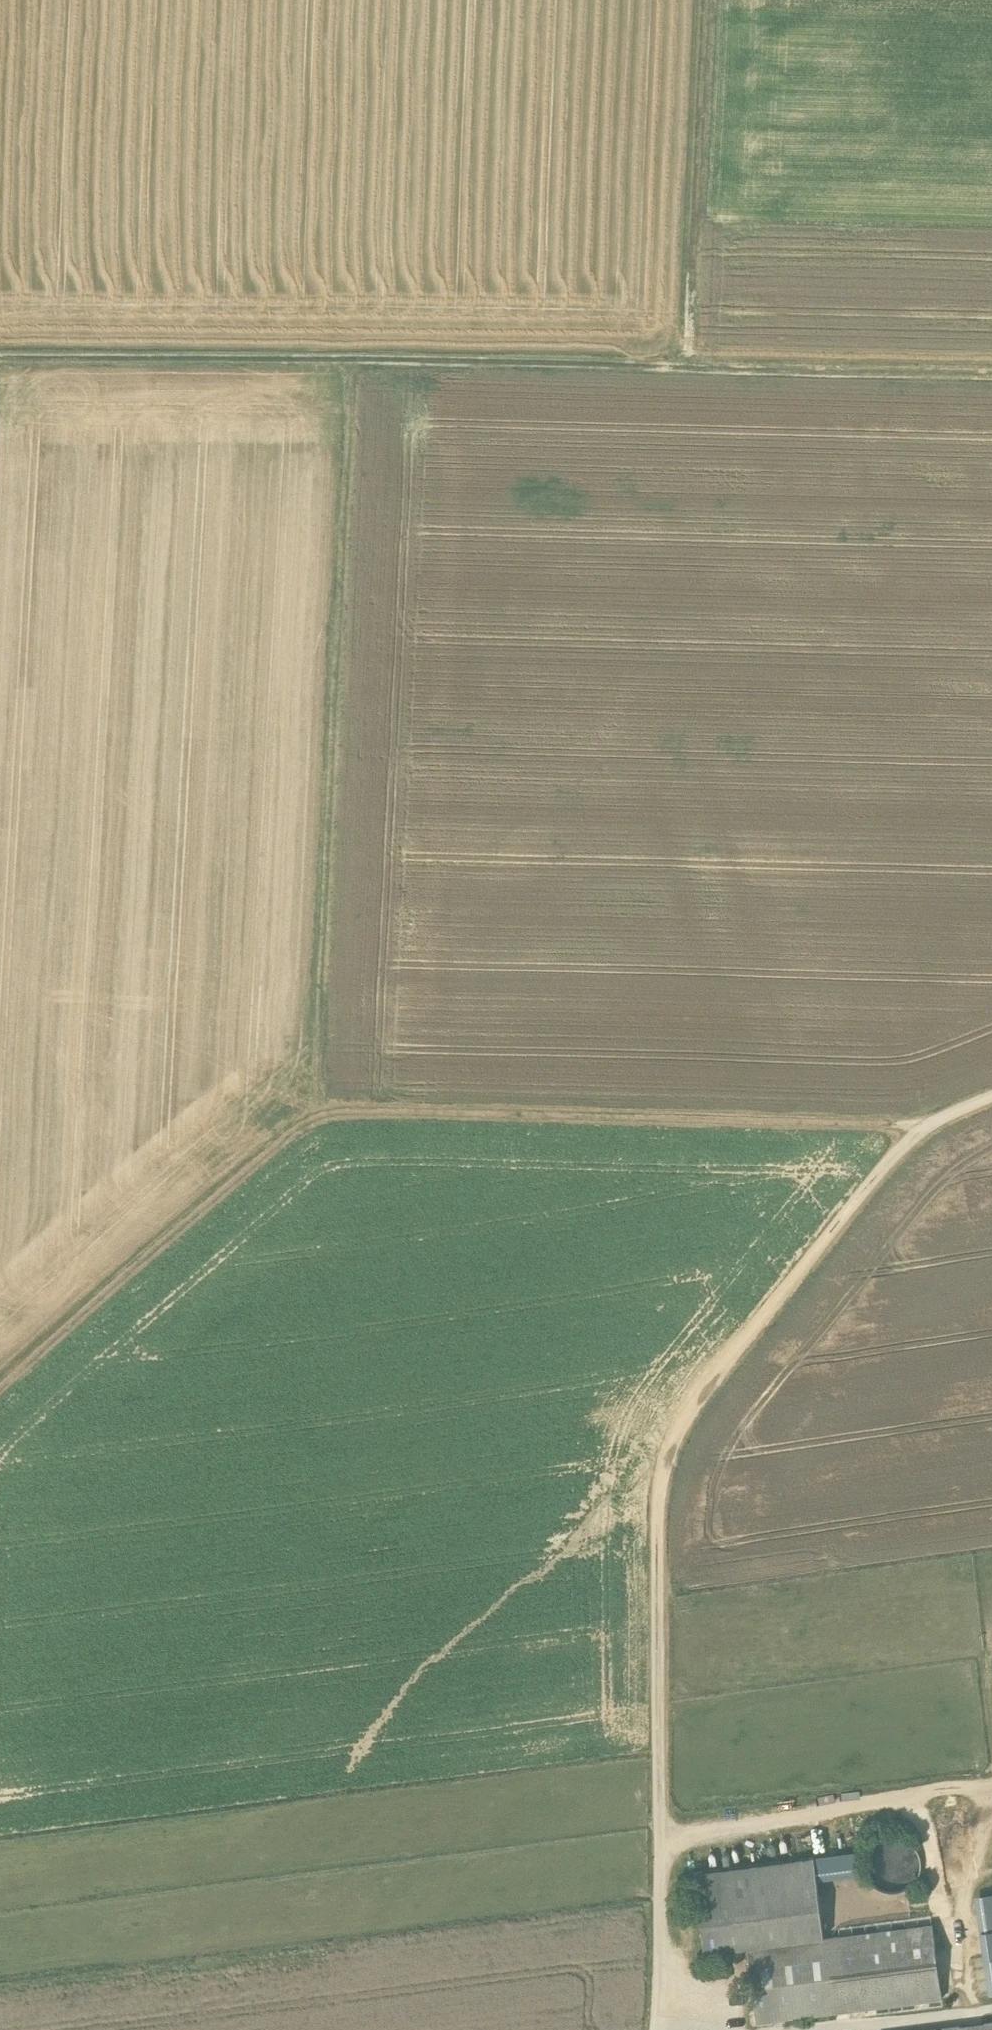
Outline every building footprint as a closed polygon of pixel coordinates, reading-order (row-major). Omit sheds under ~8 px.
[(816,1883),(855,1877),(852,1857),(813,1862),(816,1883)] [(748,1950),(823,1940),(816,1883),(813,1862),(696,1877),(706,1955),(748,1950)] [(975,1901),(991,1996),(991,1898),(975,1901)] [(932,1926),(823,1940),(748,1950),(758,2025),(942,2001),(932,1926)]
